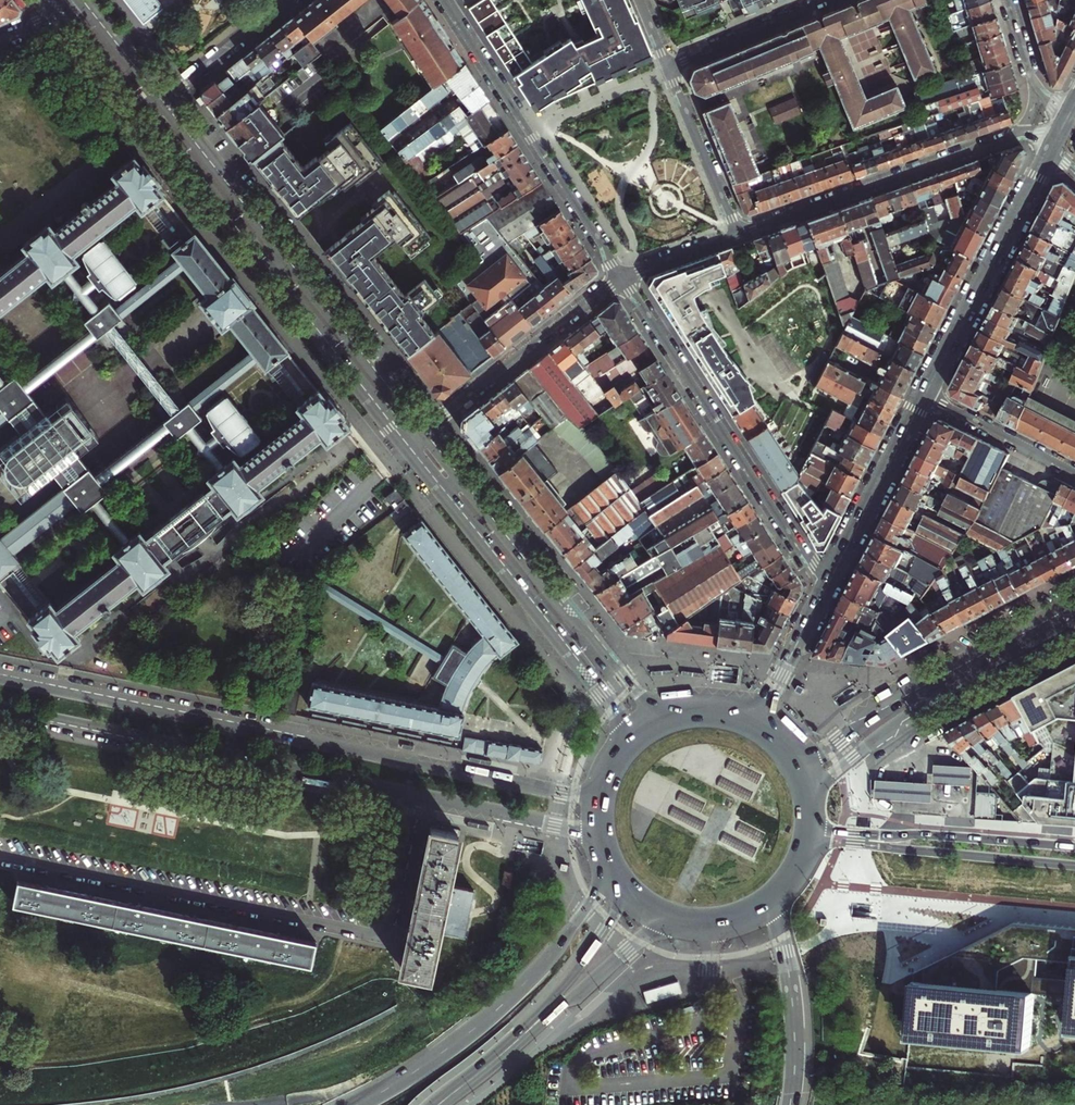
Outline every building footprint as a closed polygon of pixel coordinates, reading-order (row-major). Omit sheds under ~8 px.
[(15,0),(11,0),(0,9),(0,25),(20,16),(23,10),(19,5),(15,0)] [(11,0),(0,0),(0,9),(11,0)] [(144,23),(165,7),(159,0),(127,0),(144,23)] [(315,43),(331,30),(330,28),(333,25),(334,27),(339,23),(338,21),(365,0),(317,0),(311,5),(295,18),(313,41),(315,43)] [(402,16),(394,22),(419,61),(421,59),(438,85),(443,81),(467,63),(448,34),(426,0),(389,0),(402,16)] [(469,9),(476,19),(483,30),(489,40),(496,51),(509,70),(525,95),(535,111),(560,100),(579,91),(590,86),(598,83),(602,81),(618,74),(649,60),(652,55),(629,0),(581,0),(596,36),(573,45),(568,38),(533,64),(492,0),(484,0),(469,9)] [(680,8),(682,13),(698,6),(701,15),(724,6),(722,1),(724,0),(677,0),(680,8)] [(732,11),(745,6),(748,13),(759,9),(756,1),(758,0),(728,0),(732,11)] [(802,25),(812,51),(819,48),(829,72),(823,74),(828,86),(834,84),(853,130),(907,108),(900,90),(868,103),(842,45),(890,25),(914,82),(936,72),(912,16),(928,10),(925,0),(863,0),(837,11),(802,25)] [(971,25),(996,16),(993,8),(991,0),(990,0),(965,9),(968,18),(960,20),(959,16),(949,19),(953,32),(959,29),(971,25)] [(965,9),(990,0),(952,0),(953,5),(962,2),(965,9)] [(1047,0),(1044,0),(1027,5),(1029,12),(1031,18),(1058,10),(1059,5),(1059,3),(1049,6),(1047,0)] [(1070,8),(1071,5),(1070,2),(1071,0),(1060,0),(1059,3),(1059,5),(1067,9),(1068,6),(1070,8)] [(1033,26),(1035,31),(1057,24),(1057,19),(1062,21),(1060,12),(1065,15),(1066,12),(1067,9),(1059,5),(1058,10),(1031,18),(1033,26)] [(1070,8),(1068,6),(1067,9),(1066,12),(1065,15),(1072,19),(1069,25),(1074,28),(1074,10),(1070,8)] [(971,25),(976,41),(1001,32),(998,24),(996,16),(971,25)] [(289,21),(283,26),(298,45),(303,41),(307,46),(313,41),(295,18),(294,17),(289,21)] [(1057,24),(1035,31),(1037,38),(1039,45),(1050,41),(1057,39),(1057,40),(1060,34),(1057,32),(1057,28),(1062,31),(1067,24),(1062,22),(1062,21),(1057,19),(1057,24)] [(1066,32),(1071,35),(1066,44),(1074,49),(1074,28),(1069,25),(1067,24),(1062,31),(1062,32),(1064,33),(1065,32),(1066,32)] [(706,97),(809,54),(813,52),(812,51),(802,25),(794,28),(774,37),(753,45),(732,54),(694,70),(689,80),(694,94),(706,97)] [(961,46),(965,45),(976,41),(971,25),(959,29),(960,33),(957,34),(961,46)] [(298,45),(283,26),(277,30),(272,35),(286,53),(292,49),(298,45)] [(1001,32),(976,41),(979,52),(1004,43),(1003,38),(1001,32)] [(1066,32),(1061,42),(1066,44),(1071,35),(1066,32)] [(255,48),(274,71),(290,59),(286,53),(272,35),(264,41),(255,48)] [(313,41),(307,46),(301,50),(297,54),(296,54),(306,67),(324,54),(315,43),(313,41)] [(303,41),(298,45),(301,50),(307,46),(303,41)] [(1044,63),(1056,60),(1052,44),(1050,41),(1039,45),(1042,55),(1044,63)] [(1061,58),(1059,54),(1056,55),(1058,61),(1056,62),(1056,60),(1044,63),(1047,71),(1052,87),(1060,88),(1070,69),(1074,59),(1074,49),(1066,44),(1061,42),(1059,45),(1056,49),(1063,53),(1061,58)] [(1004,43),(979,52),(981,58),(1006,49),(1004,43)] [(301,50),(298,45),(292,49),(297,54),(301,50)] [(254,68),(251,70),(253,73),(260,68),(267,77),(270,75),(274,71),(255,48),(250,52),(245,56),(254,68)] [(1006,49),(981,58),(983,64),(973,68),(974,74),(1010,62),(1008,56),(1006,49)] [(238,80),(247,73),(251,70),(254,68),(245,56),(236,63),(229,68),(238,80)] [(976,87),(1014,74),(1012,68),(1010,62),(974,74),(935,86),(937,92),(941,91),(942,93),(975,82),(976,87)] [(467,63),(443,81),(448,88),(453,85),(456,89),(459,93),(477,79),(473,73),(467,63)] [(202,90),(202,94),(205,98),(209,103),(232,84),(236,82),(238,80),(229,68),(202,90)] [(256,85),(260,82),(253,73),(251,70),(247,73),(251,80),(256,85)] [(1014,74),(976,87),(930,102),(919,106),(923,119),(934,116),(945,112),(953,109),(956,108),(963,106),(968,104),(979,101),(989,97),(1000,94),(1018,88),(1016,80),(1014,74)] [(256,85),(218,114),(221,118),(227,126),(229,127),(261,102),(280,88),(270,75),(267,77),(260,82),(256,85)] [(477,79),(459,93),(461,95),(462,97),(480,83),(478,81),(477,79)] [(232,84),(209,103),(213,108),(218,114),(256,85),(251,80),(240,88),(237,90),(232,84)] [(443,81),(438,85),(433,89),(441,99),(446,95),(451,92),(448,88),(443,81)] [(237,90),(240,88),(236,82),(232,84),(237,90)] [(485,91),(480,83),(462,97),(473,111),(490,98),(485,91)] [(433,89),(423,96),(431,107),(436,103),(441,99),(433,89)] [(930,102),(926,89),(915,93),(919,106),(930,102)] [(1000,94),(989,97),(999,128),(1005,126),(1011,124),(1008,117),(1003,103),(1000,94)] [(423,96),(413,104),(420,115),(427,110),(431,107),(423,96)] [(982,114),(988,132),(994,130),(999,128),(989,97),(979,101),(980,103),(979,104),(980,109),(982,114)] [(501,115),(490,98),(473,111),(468,115),(458,122),(449,130),(438,138),(428,145),(418,153),(408,161),(425,183),(434,177),(425,162),(460,135),(472,153),(488,143),(510,129),(501,115)] [(801,113),(795,99),(770,110),(775,124),(801,113)] [(968,108),(978,135),(983,134),(988,132),(982,114),(978,115),(977,110),(980,109),(979,104),(980,103),(979,101),(968,104),(969,107),(968,108)] [(261,102),(229,127),(233,133),(241,143),(273,117),(261,102)] [(730,102),(703,114),(705,120),(714,142),(724,165),(732,185),(754,177),(760,175),(730,102)] [(413,104),(403,112),(411,122),(416,118),(420,115),(413,104)] [(959,115),(962,126),(967,140),(973,137),(978,135),(968,108),(969,107),(968,104),(963,106),(965,113),(959,115)] [(456,109),(451,113),(458,122),(468,115),(461,106),(456,109)] [(403,112),(392,120),(400,130),(405,126),(411,122),(403,112)] [(458,122),(451,113),(446,117),(442,120),(449,130),(458,122)] [(273,117),(241,143),(245,148),(249,154),(281,128),(273,117)] [(934,151),(925,127),(923,119),(916,122),(919,128),(914,129),(923,155),(928,153),(934,151)] [(382,127),(394,143),(397,140),(394,135),(397,133),(400,130),(392,120),(382,127)] [(431,128),(438,138),(449,130),(442,120),(436,124),(431,128)] [(281,138),(253,159),(299,216),(312,205),(329,192),(332,195),(344,186),(347,189),(351,185),(356,181),(359,184),(385,163),(353,122),(335,137),(333,133),(327,137),(335,147),(327,152),(326,150),(304,167),(281,138)] [(945,147),(940,134),(936,123),(925,127),(934,151),(939,149),(945,147)] [(923,155),(914,129),(913,126),(908,128),(902,130),(903,135),(912,159),(917,157),(923,155)] [(962,126),(951,130),(955,144),(961,142),(967,140),(962,126)] [(286,134),(281,128),(249,154),(253,159),(281,138),(286,134)] [(421,136),(428,145),(438,138),(431,128),(425,133),(421,136)] [(516,139),(510,129),(488,143),(494,152),(491,155),(489,152),(488,154),(489,156),(487,157),(483,156),(455,175),(460,182),(472,175),(519,144),(516,139)] [(912,159),(903,135),(902,130),(901,130),(892,133),(891,133),(893,139),(901,163),(906,161),(912,159)] [(955,144),(951,130),(940,134),(945,147),(950,145),(955,144)] [(411,144),(418,153),(428,145),(421,136),(415,140),(411,144)] [(893,139),(881,143),(889,167),(894,165),(901,163),(893,139)] [(870,147),(870,149),(878,171),(883,169),(889,167),(881,143),(870,147)] [(397,147),(408,161),(418,153),(411,144),(407,147),(404,149),(400,144),(397,147)] [(504,163),(507,168),(527,155),(524,151),(519,144),(472,175),(479,186),(483,183),(479,178),(504,163)] [(1020,146),(989,157),(989,160),(991,170),(993,171),(1012,181),(1017,169),(1026,153),(1023,149),(1020,146)] [(870,149),(859,153),(867,175),(873,173),(878,171),(870,149)] [(823,162),(823,164),(833,160),(832,156),(830,150),(820,154),(823,162)] [(844,152),(832,156),(833,160),(835,163),(842,184),(847,182),(853,180),(846,158),(844,152)] [(859,153),(846,158),(853,180),(860,177),(867,175),(859,153)] [(32,285),(45,275),(51,282),(60,275),(65,271),(75,263),(70,255),(133,206),(138,213),(160,197),(164,194),(158,185),(160,183),(142,160),(139,162),(133,154),(108,173),(113,181),(90,199),(87,195),(84,195),(81,197),(80,200),(84,204),(55,227),(49,220),(20,243),(25,250),(0,270),(0,310),(32,285)] [(516,182),(536,169),(534,166),(529,159),(527,155),(507,168),(502,171),(483,183),(479,186),(472,175),(460,182),(451,188),(436,198),(463,233),(490,215),(502,207),(499,201),(495,196),(516,182)] [(989,157),(979,161),(983,173),(991,170),(989,160),(989,157)] [(813,160),(811,161),(814,171),(824,167),(823,164),(823,162),(815,164),(813,160)] [(802,168),(804,175),(814,171),(811,161),(807,162),(808,165),(802,168)] [(972,163),(965,166),(970,177),(980,174),(983,173),(979,161),(972,163)] [(835,163),(824,167),(832,187),(837,186),(842,184),(835,163)] [(801,198),(794,178),(791,169),(789,165),(779,168),(791,202),(796,200),(801,198)] [(959,168),(953,170),(957,181),(957,186),(959,194),(961,199),(962,197),(966,190),(970,185),(972,183),(970,177),(965,166),(959,168)] [(824,167),(814,171),(822,191),(827,189),(832,187),(824,167)] [(791,202),(779,168),(770,172),(775,185),(773,186),(781,206),(785,204),(791,202)] [(499,201),(502,207),(543,181),(541,177),(536,169),(516,182),(519,187),(499,201)] [(1012,181),(993,171),(991,170),(983,173),(980,174),(978,178),(976,179),(980,181),(984,183),(1005,193),(1009,186),(1012,181)] [(822,191),(814,171),(804,175),(811,195),(816,193),(822,191)] [(938,176),(945,195),(947,195),(948,198),(956,195),(954,187),(952,188),(952,186),(951,183),(953,183),(950,171),(945,173),(938,176)] [(775,185),(770,172),(761,175),(762,178),(766,188),(763,189),(771,209),(776,207),(781,206),(773,186),(775,185)] [(425,183),(436,198),(451,188),(440,173),(434,177),(425,183)] [(771,209),(763,189),(760,179),(762,178),(761,175),(760,175),(754,177),(757,187),(753,189),(754,193),(757,199),(754,200),(759,213),(765,211),(771,209)] [(811,195),(804,175),(794,178),(801,198),(806,196),(811,195)] [(682,183),(685,196),(707,189),(703,176),(682,183)] [(932,178),(925,180),(931,197),(934,206),(947,202),(946,198),(948,198),(947,195),(945,195),(938,176),(932,178)] [(757,187),(754,177),(732,185),(735,193),(739,202),(749,198),(748,195),(751,193),(751,194),(754,193),(753,189),(757,187)] [(1002,199),(1005,193),(984,183),(976,179),(972,183),(970,185),(966,190),(978,196),(998,206),(1002,199)] [(931,197),(925,180),(919,182),(912,185),(919,204),(920,209),(921,211),(925,210),(923,204),(928,202),(927,199),(931,197)] [(500,229),(510,243),(526,233),(562,210),(552,195),(543,181),(502,207),(490,215),(500,229)] [(1051,199),(1074,212),(1074,191),(1067,184),(1057,186),(1055,192),(1051,199)] [(907,208),(919,204),(912,185),(906,187),(900,189),(907,208)] [(907,208),(900,189),(894,191),(888,193),(892,205),(893,204),(896,212),(907,208)] [(397,341),(407,354),(443,326),(426,304),(447,288),(441,281),(439,283),(435,277),(416,292),(384,249),(399,237),(415,257),(433,243),(431,239),(433,237),(398,191),(395,193),(393,190),(375,204),(377,207),(369,213),(363,218),(366,221),(354,230),(353,229),(348,233),(348,234),(341,240),(326,251),(343,273),(397,341)] [(998,206),(978,196),(966,190),(962,197),(961,199),(962,202),(972,207),(971,209),(991,220),(995,213),(998,206)] [(751,216),(759,213),(754,200),(757,199),(754,193),(751,194),(751,193),(748,195),(749,198),(739,202),(744,213),(747,214),(751,216)] [(872,199),(879,218),(890,214),(887,206),(889,205),(885,194),(877,197),(872,199)] [(959,194),(956,195),(948,198),(946,198),(947,202),(949,205),(953,217),(955,224),(964,221),(966,218),(962,202),(961,199),(959,194)] [(189,234),(160,197),(138,213),(168,251),(189,234)] [(879,218),(872,199),(866,201),(859,203),(867,225),(875,223),(876,225),(877,225),(881,224),(881,223),(879,218)] [(1051,199),(1046,208),(1042,217),(1074,234),(1074,212),(1051,199)] [(972,207),(962,202),(966,218),(964,221),(963,225),(984,235),(988,228),(991,220),(971,209),(972,207)] [(858,204),(856,205),(863,226),(865,226),(867,225),(859,203),(858,204)] [(840,210),(851,245),(856,243),(855,240),(857,239),(854,230),(859,228),(858,230),(859,232),(860,233),(865,231),(863,226),(856,205),(849,207),(840,210)] [(939,222),(933,207),(925,210),(921,211),(921,213),(924,222),(928,233),(929,237),(947,247),(951,249),(963,225),(964,221),(955,224),(953,217),(939,222)] [(562,210),(526,233),(530,238),(541,231),(545,237),(570,222),(566,217),(562,210)] [(835,212),(829,214),(836,236),(843,234),(843,237),(841,238),(840,241),(846,260),(851,258),(852,261),(856,260),(854,254),(851,245),(840,210),(835,212)] [(890,214),(879,218),(881,223),(881,224),(882,225),(894,221),(892,213),(890,214)] [(811,221),(808,222),(817,249),(844,330),(851,317),(858,301),(849,297),(830,241),(837,239),(836,236),(829,214),(825,216),(811,221)] [(538,278),(510,243),(500,229),(490,215),(463,233),(482,260),(512,298),(523,290),(528,286),(538,278)] [(1042,217),(1035,229),(1033,233),(1074,254),(1074,234),(1042,217)] [(555,248),(577,234),(574,229),(570,222),(545,237),(540,241),(543,246),(551,242),(555,248)] [(800,224),(796,226),(804,251),(805,253),(817,249),(808,222),(800,224)] [(919,224),(915,225),(918,236),(923,234),(928,233),(924,222),(919,224)] [(910,227),(905,229),(909,239),(914,238),(918,236),(915,225),(910,227)] [(981,240),(984,235),(963,225),(951,249),(971,259),(975,252),(981,240)] [(804,251),(796,226),(793,227),(801,252),(804,251)] [(781,231),(789,256),(801,252),(793,227),(785,230),(781,231)] [(880,229),(871,232),(874,242),(886,238),(885,236),(883,228),(880,229)] [(901,230),(897,232),(901,242),(905,241),(909,239),(905,229),(901,230)] [(774,234),(768,236),(775,257),(782,276),(786,274),(782,262),(790,259),(789,256),(781,231),(774,234)] [(192,232),(189,234),(168,251),(174,259),(182,268),(202,294),(195,300),(219,331),(226,325),(247,353),(254,361),(262,371),(266,368),(286,352),(287,351),(250,305),(254,303),(241,286),(230,272),(227,275),(192,232)] [(891,234),(885,236),(886,238),(889,246),(892,245),(895,244),(901,242),(897,232),(891,234)] [(552,267),(544,255),(539,249),(536,246),(535,244),(530,238),(526,233),(510,243),(538,278),(558,304),(564,299),(573,292),(565,282),(561,277),(552,267)] [(1026,246),(1074,271),(1074,254),(1033,233),(1030,239),(1026,246)] [(582,241),(577,234),(555,248),(549,252),(554,258),(561,254),(564,259),(585,246),(582,241)] [(761,238),(754,240),(762,261),(775,257),(768,236),(761,238)] [(876,247),(877,250),(889,246),(886,238),(874,242),(876,247)] [(87,280),(91,284),(94,289),(97,287),(99,288),(101,291),(103,293),(106,295),(108,296),(110,298),(113,296),(114,297),(131,285),(130,284),(133,283),(100,241),(97,242),(80,254),(82,256),(79,258),(80,261),(81,265),(83,268),(85,271),(87,273),(84,276),(87,280)] [(851,245),(854,254),(865,250),(864,246),(863,241),(856,243),(851,245)] [(565,275),(571,271),(593,257),(590,253),(585,246),(564,259),(567,264),(560,269),(565,275)] [(898,258),(897,255),(893,257),(892,254),(889,246),(877,250),(882,263),(888,282),(893,280),(900,278),(896,266),(894,260),(898,258)] [(1019,260),(1054,278),(1058,280),(1061,275),(1065,276),(1062,282),(1074,288),(1073,288),(1074,288),(1074,285),(1074,271),(1026,246),(1023,253),(1019,260)] [(971,261),(971,259),(951,249),(947,247),(947,248),(946,250),(970,262),(971,261)] [(726,273),(732,292),(745,285),(732,248),(726,250),(719,253),(726,273)] [(856,260),(857,262),(868,259),(867,255),(865,250),(854,254),(856,260)] [(966,269),(970,262),(946,250),(944,252),(941,251),(940,252),(942,256),(946,258),(944,261),(948,263),(944,269),(962,278),(966,269)] [(554,258),(549,252),(544,255),(552,267),(557,264),(557,263),(554,258)] [(726,273),(719,253),(711,256),(650,277),(647,284),(694,357),(739,427),(747,439),(767,425),(752,403),(754,401),(748,382),(723,349),(700,311),(694,294),(705,287),(711,285),(709,279),(726,273)] [(929,254),(924,256),(928,269),(938,265),(934,253),(929,254)] [(920,258),(915,259),(919,271),(928,269),(924,256),(920,258)] [(946,258),(942,256),(943,257),(938,265),(944,269),(948,263),(944,261),(946,258)] [(593,257),(571,271),(575,276),(567,280),(565,282),(573,292),(599,272),(599,268),(597,264),(593,257)] [(775,257),(762,261),(766,273),(745,285),(732,292),(738,308),(782,276),(775,257)] [(182,268),(174,259),(172,260),(113,306),(120,315),(126,311),(180,270),(182,268)] [(857,262),(865,289),(877,285),(876,281),(871,267),(868,259),(857,262)] [(905,263),(896,266),(900,278),(918,272),(919,271),(915,259),(905,263)] [(518,336),(533,324),(512,298),(482,260),(455,281),(472,302),(477,308),(486,319),(506,345),(518,336)] [(1054,278),(1019,260),(1016,267),(1012,274),(1040,289),(1043,283),(1036,280),(1038,277),(1051,284),(1054,278)] [(565,275),(560,269),(557,264),(552,267),(561,277),(564,275),(565,275)] [(944,269),(938,265),(928,269),(919,271),(918,272),(922,274),(931,278),(955,291),(959,284),(962,278),(944,269)] [(92,310),(95,308),(82,292),(91,284),(87,280),(78,287),(65,271),(60,275),(66,282),(82,303),(90,312),(92,310)] [(1008,282),(1005,289),(1062,319),(1068,303),(1057,297),(1053,303),(1037,295),(1040,289),(1012,274),(1008,282)] [(528,286),(534,295),(547,313),(551,310),(558,304),(538,278),(528,286)] [(955,291),(931,278),(922,295),(947,307),(951,300),(955,291)] [(1051,284),(1058,288),(1061,281),(1058,280),(1054,278),(1051,284)] [(947,307),(922,295),(893,280),(888,282),(885,283),(878,296),(911,313),(937,327),(942,317),(947,307)] [(1074,288),(1062,282),(1061,281),(1058,288),(1054,296),(1057,297),(1068,303),(1073,288),(1074,288)] [(1000,297),(996,306),(1018,317),(1022,310),(1028,313),(1027,315),(1040,322),(1038,328),(1055,337),(1059,326),(1062,319),(1005,289),(1000,297)] [(1054,296),(1040,289),(1037,295),(1053,303),(1057,297),(1054,296)] [(512,298),(533,324),(537,321),(542,317),(529,299),(523,290),(512,298)] [(545,314),(547,313),(534,295),(529,299),(542,317),(545,314)] [(109,324),(120,315),(113,306),(108,298),(95,308),(92,310),(90,312),(83,317),(89,325),(96,334),(103,329),(106,326),(109,324)] [(460,312),(465,318),(477,308),(472,302),(460,312)] [(613,337),(619,346),(640,332),(630,316),(621,302),(614,302),(598,315),(613,337)] [(989,318),(1013,330),(1015,327),(1026,331),(1027,333),(1052,346),(1055,337),(1038,328),(1018,317),(996,306),(993,312),(989,318)] [(440,397),(494,355),(474,329),(465,318),(460,312),(443,326),(407,354),(423,375),(440,397)] [(937,327),(911,313),(903,329),(929,343),(933,334),(937,327)] [(876,350),(879,352),(915,370),(919,361),(923,354),(890,337),(851,317),(844,330),(842,333),(855,339),(867,345),(876,350)] [(987,322),(1011,335),(1013,330),(989,318),(987,322)] [(506,345),(486,319),(474,329),(494,355),(500,350),(506,345)] [(602,335),(591,320),(586,324),(582,327),(594,341),(599,337),(602,335)] [(1009,339),(1011,335),(987,322),(985,327),(983,332),(1007,344),(1019,350),(1022,344),(1013,339),(1009,339)] [(179,406),(109,324),(106,326),(103,329),(172,411),(175,409),(179,406)] [(33,365),(16,377),(21,384),(24,388),(62,359),(83,343),(96,334),(89,325),(73,336),(54,350),(33,365)] [(929,343),(903,329),(895,326),(890,337),(923,354),(926,348),(929,343)] [(574,333),(585,348),(594,341),(582,327),(577,331),(574,333)] [(617,347),(606,354),(610,360),(624,352),(629,359),(649,346),(645,340),(640,332),(619,346),(617,347)] [(976,345),(1020,367),(1039,377),(1045,363),(1037,360),(1031,357),(1029,362),(1023,359),(1004,349),(1007,344),(983,332),(979,339),(976,345)] [(577,354),(585,348),(574,333),(570,337),(566,340),(577,354)] [(855,339),(842,333),(835,346),(844,350),(848,353),(855,339)] [(1013,339),(1022,344),(1023,341),(1011,335),(1009,339),(1013,339)] [(599,337),(594,341),(597,346),(602,342),(599,337)] [(867,345),(855,339),(848,353),(854,356),(860,359),(867,345)] [(588,352),(597,346),(594,341),(585,348),(588,352)] [(1025,353),(1028,355),(1033,346),(1023,341),(1022,344),(1019,350),(1025,353)] [(1019,350),(1007,344),(1004,349),(1023,359),(1025,353),(1019,350)] [(876,350),(867,345),(860,359),(867,363),(872,366),(876,359),(879,352),(876,350)] [(972,352),(968,359),(995,373),(1000,362),(1003,367),(1016,374),(1020,367),(976,345),(972,352)] [(654,353),(649,346),(629,359),(615,368),(610,360),(606,354),(603,356),(587,367),(606,392),(615,386),(640,369),(657,358),(654,353)] [(1037,360),(1042,350),(1033,346),(1028,355),(1031,357),(1037,360)] [(585,348),(577,354),(579,357),(588,352),(585,348)] [(1049,354),(1042,350),(1037,360),(1045,363),(1049,354)] [(530,368),(568,417),(580,428),(583,426),(600,415),(551,351),(539,360),(530,368)] [(286,352),(266,368),(296,406),(317,389),(286,352)] [(915,370),(879,352),(876,359),(886,365),(885,368),(882,366),(880,366),(878,370),(882,373),(907,386),(911,377),(915,370)] [(192,396),(187,400),(194,408),(253,362),(254,361),(247,353),(246,354),(192,396)] [(642,373),(659,362),(657,358),(640,369),(642,373)] [(962,371),(999,390),(1005,378),(995,373),(968,359),(965,365),(962,371)] [(835,364),(828,361),(821,374),(832,379),(834,380),(841,367),(835,364)] [(663,367),(659,362),(642,373),(644,375),(649,383),(666,372),(663,367)] [(846,370),(841,367),(834,380),(844,385),(846,386),(852,373),(846,370)] [(1008,380),(1017,385),(1025,389),(1028,390),(1033,393),(1038,381),(1039,377),(1020,367),(1016,374),(1008,380)] [(553,428),(568,417),(530,368),(522,374),(515,380),(535,406),(553,428)] [(960,376),(956,382),(984,397),(993,401),(999,390),(962,371),(960,376)] [(675,385),(666,372),(649,383),(646,386),(657,404),(654,407),(657,412),(682,396),(675,385)] [(852,373),(846,386),(855,391),(859,393),(865,380),(858,377),(852,373)] [(907,386),(882,373),(879,378),(876,384),(901,397),(904,391),(907,386)] [(33,399),(24,388),(21,384),(16,377),(13,374),(4,380),(0,384),(0,404),(10,416),(33,399)] [(817,381),(815,385),(826,391),(832,379),(821,374),(817,381)] [(901,397),(876,384),(866,378),(865,380),(859,393),(894,411),(898,403),(901,397)] [(999,419),(1017,385),(1008,380),(1005,378),(999,390),(993,401),(987,413),(993,417),(999,419)] [(834,380),(832,379),(826,391),(838,397),(844,385),(834,380)] [(535,406),(515,380),(509,384),(503,389),(522,413),(524,415),(535,406)] [(623,389),(621,393),(625,399),(641,388),(636,380),(623,389)] [(984,397),(956,382),(954,386),(953,389),(954,393),(955,397),(987,413),(993,401),(984,397)] [(855,391),(846,386),(844,385),(838,397),(841,399),(844,400),(849,403),(855,391)] [(1025,389),(1017,385),(999,419),(1004,422),(1009,425),(1021,397),(1024,392),(1025,389)] [(615,386),(606,392),(616,405),(625,399),(621,393),(615,386)] [(317,389),(296,406),(293,408),(298,415),(240,461),(235,454),(222,465),(217,469),(206,477),(211,484),(231,510),(237,517),(266,494),(260,487),(275,475),(278,479),(282,480),(284,477),(285,474),(282,470),(310,447),(314,453),(322,446),(324,447),(349,428),(342,420),(344,418),(327,396),(325,398),(318,389),(317,389)] [(522,413),(503,389),(497,394),(492,398),(511,422),(522,413)] [(855,391),(849,403),(888,423),(892,415),(894,411),(859,393),(855,391)] [(208,428),(211,433),(216,439),(220,444),(223,442),(225,443),(227,446),(229,447),(231,449),(234,451),(236,452),(239,450),(240,452),(257,440),(256,439),(258,437),(224,393),(222,395),(221,394),(205,407),(206,409),(204,411),(204,414),(206,416),(207,419),(208,422),(209,423),(211,426),(208,428)] [(692,411),(682,396),(657,412),(645,419),(644,417),(638,421),(644,429),(645,430),(647,431),(649,431),(651,431),(658,442),(657,444),(657,447),(657,450),(658,452),(660,454),(662,455),(665,455),(667,455),(668,455),(684,444),(697,465),(718,452),(716,448),(705,431),(692,411)] [(1024,399),(1021,397),(1009,425),(1014,427),(1019,430),(1028,408),(1027,408),(1028,406),(1024,404),(1026,402),(1024,399)] [(511,422),(492,398),(486,402),(482,406),(500,430),(505,426),(511,422)] [(45,413),(33,399),(10,416),(22,431),(45,413)] [(194,408),(187,400),(179,406),(175,409),(172,411),(162,419),(169,427),(175,435),(185,427),(187,425),(190,423),(199,416),(194,408)] [(853,420),(881,435),(885,427),(888,423),(849,403),(844,400),(839,410),(842,411),(841,414),(844,415),(853,420)] [(1070,422),(1030,401),(1028,406),(1027,408),(1028,408),(1058,424),(1074,433),(1074,424),(1070,422)] [(77,450),(73,445),(82,436),(83,438),(84,439),(85,439),(87,439),(89,439),(90,438),(90,437),(91,436),(91,435),(90,433),(89,432),(88,431),(90,430),(70,404),(68,405),(68,404),(66,402),(65,402),(64,402),(62,402),(61,403),(60,404),(60,407),(60,408),(61,409),(62,410),(52,418),(46,412),(45,413),(22,431),(0,448),(0,450),(7,453),(5,461),(5,469),(11,477),(21,480),(29,478),(30,488),(52,470),(76,451),(77,450)] [(10,416),(0,404),(0,424),(10,416)] [(465,424),(464,427),(471,436),(479,446),(500,430),(482,406),(467,418),(465,424)] [(1028,408),(1019,430),(1031,436),(1074,459),(1074,433),(1058,424),(1028,408)] [(841,414),(832,409),(827,420),(825,423),(831,426),(834,427),(837,429),(844,415),(841,414)] [(581,453),(603,481),(617,470),(583,426),(580,428),(568,417),(553,428),(581,453)] [(169,427),(162,419),(150,428),(142,434),(113,457),(93,472),(97,477),(100,481),(115,469),(121,465),(149,443),(154,439),(169,427)] [(833,442),(830,447),(866,465),(871,455),(878,442),(881,435),(853,420),(847,431),(845,430),(843,432),(837,429),(834,427),(829,436),(832,438),(841,442),(839,445),(833,442)] [(932,428),(929,435),(958,450),(966,433),(942,420),(935,422),(932,428)] [(202,440),(190,423),(187,425),(185,427),(217,469),(222,465),(207,446),(216,439),(211,433),(202,440)] [(823,443),(831,426),(825,423),(822,430),(817,439),(817,440),(823,443)] [(505,426),(500,430),(479,446),(485,453),(489,459),(523,432),(519,425),(510,432),(505,426)] [(523,432),(489,459),(494,465),(499,471),(535,442),(541,437),(532,425),(523,432)] [(773,436),(767,425),(747,439),(750,444),(753,448),(773,436)] [(966,433),(958,450),(971,457),(980,440),(973,436),(966,433)] [(924,444),(919,454),(940,465),(944,458),(956,464),(959,459),(968,463),(971,457),(958,450),(929,435),(924,444)] [(759,458),(779,445),(773,436),(753,448),(756,453),(759,458)] [(830,447),(823,443),(817,440),(813,449),(811,453),(859,478),(863,471),(866,465),(830,447)] [(992,491),(1003,469),(1010,455),(996,448),(980,440),(971,457),(968,463),(966,467),(964,470),(961,476),(964,477),(982,486),(992,491)] [(535,442),(499,471),(521,500),(544,481),(557,471),(535,442)] [(761,461),(781,448),(779,445),(759,458),(761,461)] [(788,458),(781,448),(761,461),(764,466),(768,471),(788,458)] [(64,484),(87,466),(76,451),(52,470),(64,484)] [(718,452),(697,465),(673,481),(682,495),(689,491),(698,484),(727,466),(723,459),(718,452)] [(859,478),(811,453),(802,471),(850,496),(855,486),(859,478)] [(959,474),(940,465),(919,454),(916,460),(913,467),(952,487),(953,484),(959,474)] [(794,468),(788,458),(768,471),(771,476),(774,481),(794,468)] [(966,467),(968,463),(959,459),(956,464),(944,458),(940,465),(959,474),(961,476),(964,470),(960,468),(961,465),(966,467)] [(97,477),(93,472),(87,466),(64,484),(77,502),(84,511),(93,504),(99,499),(109,492),(100,481),(97,477)] [(727,466),(698,484),(705,494),(707,498),(716,493),(736,479),(732,473),(727,466)] [(950,491),(952,487),(913,467),(910,471),(907,477),(933,490),(935,486),(939,488),(943,488),(947,489),(950,491)] [(794,468),(774,481),(777,486),(780,490),(798,479),(800,476),(794,468)] [(990,492),(985,503),(981,510),(977,509),(972,506),(966,516),(976,521),(976,522),(969,532),(968,533),(1000,551),(1000,549),(1011,544),(1012,546),(1013,545),(1026,539),(1033,535),(1040,531),(1045,522),(1055,503),(1065,483),(1055,478),(1052,483),(1049,482),(1046,481),(1045,481),(1044,481),(1043,482),(1042,482),(1041,483),(1040,484),(1040,485),(1039,486),(1032,482),(1003,469),(992,491),(991,493),(990,492)] [(617,470),(603,481),(567,510),(566,511),(585,535),(590,531),(601,545),(603,543),(611,537),(620,530),(630,522),(646,509),(640,501),(632,490),(617,470)] [(640,501),(667,485),(658,471),(632,490),(640,501)] [(798,479),(810,494),(813,491),(822,503),(841,512),(847,502),(850,496),(802,471),(800,476),(798,479)] [(959,474),(953,484),(958,488),(964,477),(961,476),(959,474)] [(904,483),(929,497),(931,493),(933,490),(907,477),(906,480),(904,483)] [(976,498),(982,486),(964,477),(958,488),(966,493),(975,497),(976,498)] [(718,496),(720,500),(741,486),(739,483),(736,479),(716,493),(718,496)] [(798,479),(780,490),(801,522),(816,546),(825,545),(830,534),(835,526),(824,513),(815,501),(810,494),(798,479)] [(544,481),(521,500),(525,504),(532,513),(555,495),(544,481)] [(650,516),(660,509),(670,503),(679,497),(682,495),(673,481),(667,485),(640,501),(646,509),(650,516)] [(901,490),(897,497),(920,509),(921,507),(928,510),(927,512),(935,516),(936,514),(939,508),(942,503),(933,499),(929,497),(904,483),(901,490)] [(1055,528),(1074,490),(1074,488),(1071,486),(1065,483),(1055,503),(1061,506),(1056,515),(1054,514),(1049,524),(1045,522),(1040,531),(1048,530),(1055,528)] [(77,502),(64,484),(1,533),(16,551),(77,502)] [(231,510),(211,484),(188,503),(173,514),(144,537),(164,562),(198,536),(231,510)] [(698,484),(689,491),(696,501),(700,498),(705,494),(698,484)] [(720,518),(750,500),(746,494),(741,486),(720,500),(712,505),(714,508),(720,518)] [(982,486),(976,498),(980,500),(985,503),(990,492),(991,493),(992,491),(982,486)] [(1055,528),(1062,527),(1071,526),(1074,518),(1074,490),(1055,528)] [(689,491),(682,495),(679,497),(686,507),(691,504),(696,501),(689,491)] [(813,491),(810,494),(815,501),(824,513),(835,526),(838,519),(841,512),(822,503),(813,491)] [(944,504),(948,498),(937,492),(933,499),(942,503),(944,504)] [(955,510),(961,500),(957,498),(950,494),(948,498),(944,504),(955,510)] [(567,510),(555,495),(532,513),(537,520),(544,528),(566,511),(567,510)] [(679,497),(670,503),(676,513),(681,510),(686,507),(679,497)] [(896,500),(917,511),(918,512),(919,510),(920,509),(897,497),(896,498),(896,500)] [(974,502),(972,506),(977,509),(981,510),(985,503),(980,500),(976,498),(974,502)] [(123,543),(130,537),(99,499),(93,504),(123,543)] [(754,508),(750,500),(720,518),(710,524),(709,524),(716,535),(717,538),(726,532),(727,531),(723,524),(732,518),(736,524),(747,517),(748,520),(758,513),(754,508)] [(911,523),(917,511),(896,500),(892,506),(889,512),(911,523)] [(966,516),(972,506),(967,503),(961,500),(955,510),(966,516)] [(672,516),(676,513),(670,503),(660,509),(667,519),(672,516)] [(949,521),(955,510),(944,504),(942,503),(939,508),(943,510),(940,516),(949,521)] [(710,524),(720,518),(714,508),(709,511),(704,514),(710,524)] [(646,509),(630,522),(637,533),(639,536),(640,538),(648,533),(657,526),(650,516),(646,509)] [(662,522),(667,519),(660,509),(650,516),(657,526),(662,522)] [(960,527),(966,516),(955,510),(949,521),(960,527)] [(585,535),(566,511),(544,528),(555,543),(563,552),(585,535)] [(887,516),(887,518),(925,537),(934,520),(918,512),(917,511),(911,523),(889,512),(887,516)] [(742,542),(767,526),(763,520),(758,513),(748,520),(747,517),(736,524),(737,525),(741,532),(731,539),(726,532),(717,538),(721,543),(726,552),(736,546),(742,542)] [(701,529),(709,524),(710,524),(704,514),(699,516),(694,519),(701,529)] [(965,529),(969,532),(976,522),(976,521),(966,516),(960,527),(965,529)] [(517,642),(420,518),(400,533),(481,635),(478,637),(476,639),(472,642),(469,645),(466,648),(463,652),(449,644),(441,657),(437,664),(429,677),(443,687),(442,689),(441,693),(440,697),(438,702),(437,707),(310,680),(304,705),(433,732),(432,737),(448,741),(450,736),(459,738),(462,719),(464,709),(466,701),(469,693),(472,687),(475,681),(477,679),(481,672),(482,671),(485,668),(487,666),(493,660),(500,654),(506,649),(517,642)] [(944,569),(949,561),(960,545),(966,536),(934,520),(925,537),(887,518),(882,527),(877,536),(943,570),(944,569)] [(693,534),(701,529),(694,519),(689,522),(685,525),(691,535),(693,534)] [(630,522),(620,530),(628,539),(632,536),(637,533),(630,522)] [(659,528),(657,526),(648,533),(655,543),(647,549),(653,557),(658,555),(664,566),(668,575),(643,590),(647,596),(659,589),(666,601),(669,607),(680,624),(687,619),(723,594),(734,586),(743,580),(739,573),(726,552),(721,543),(713,548),(708,540),(716,535),(709,524),(701,529),(693,534),(697,540),(684,548),(676,553),(672,546),(665,536),(662,532),(659,528)] [(681,541),(691,535),(685,525),(680,528),(675,530),(681,541)] [(754,552),(753,551),(764,544),(765,546),(776,540),(773,535),(767,526),(742,542),(750,555),(754,552)] [(1062,527),(1068,538),(1062,541),(1074,566),(1074,534),(1073,531),(1071,526),(1062,527)] [(1048,547),(1062,575),(1069,572),(1074,569),(1074,566),(1062,541),(1055,528),(1048,530),(1055,543),(1048,547)] [(170,569),(164,562),(144,537),(139,530),(130,537),(123,543),(112,551),(118,558),(57,606),(51,599),(50,600),(49,599),(42,605),(27,618),(30,622),(34,627),(32,629),(50,651),(52,649),(59,657),(82,639),(76,632),(103,611),(106,615),(110,616),(112,614),(113,610),(109,606),(138,584),(143,590),(170,569)] [(620,530),(611,537),(619,546),(624,542),(628,539),(620,530)] [(680,542),(681,541),(675,530),(670,533),(665,536),(672,546),(680,542)] [(568,559),(574,566),(594,550),(601,545),(590,531),(585,535),(563,552),(568,559)] [(10,566),(18,560),(13,553),(16,551),(1,533),(0,532),(0,574),(10,566)] [(684,548),(697,540),(693,534),(691,535),(681,541),(680,542),(684,548)] [(1062,575),(1048,547),(1041,550),(1033,535),(1026,539),(1031,547),(1050,582),(1056,579),(1062,575)] [(939,576),(943,570),(877,536),(873,545),(869,553),(897,568),(903,558),(915,565),(910,575),(932,586),(934,584),(939,576)] [(611,537),(603,543),(610,553),(614,550),(619,546),(611,537)] [(764,544),(753,551),(754,552),(759,560),(739,573),(743,580),(750,575),(763,566),(783,552),(780,547),(776,540),(765,546),(764,544)] [(744,558),(750,555),(742,542),(736,546),(744,558)] [(594,550),(602,560),(606,556),(610,553),(603,543),(601,545),(594,550)] [(642,555),(646,562),(653,557),(647,549),(644,544),(640,547),(636,550),(640,555),(642,555)] [(1036,589),(1023,564),(1016,568),(1011,558),(1018,554),(1013,545),(1012,546),(1011,544),(1000,549),(1000,551),(999,552),(1005,563),(1023,596),(1030,593),(1036,589)] [(971,581),(962,585),(980,619),(986,615),(995,611),(971,566),(960,545),(949,561),(952,566),(959,562),(967,578),(969,577),(971,581)] [(1022,562),(1023,564),(1036,589),(1043,586),(1050,582),(1031,547),(1025,550),(1029,558),(1022,562)] [(594,550),(574,566),(578,571),(581,575),(596,564),(602,560),(594,550)] [(636,550),(631,553),(627,555),(621,559),(630,571),(646,562),(642,555),(640,555),(636,550)] [(1025,550),(1018,554),(1022,562),(1029,558),(1025,550)] [(787,558),(783,552),(763,566),(766,571),(756,578),(763,582),(790,563),(787,558)] [(897,568),(869,553),(865,559),(861,568),(887,582),(892,572),(896,577),(907,583),(908,581),(911,582),(906,592),(915,597),(917,592),(924,600),(932,586),(910,575),(897,568)] [(617,579),(594,592),(602,602),(627,588),(664,566),(658,555),(653,557),(646,562),(630,571),(617,579)] [(1016,599),(1023,596),(1005,563),(1000,566),(998,564),(993,555),(986,558),(1010,603),(1016,599)] [(1002,607),(1010,603),(986,558),(971,566),(995,611),(1002,607)] [(615,563),(609,567),(617,579),(630,571),(621,559),(615,563)] [(795,570),(790,563),(763,582),(776,589),(798,574),(795,570)] [(596,564),(581,575),(583,578),(587,583),(594,592),(617,579),(609,567),(608,567),(606,565),(600,570),(598,567),(596,564)] [(42,605),(10,566),(0,574),(0,584),(27,618),(42,605)] [(766,571),(763,566),(750,575),(756,578),(766,571)] [(852,585),(848,594),(880,610),(889,594),(908,603),(907,605),(910,607),(912,602),(915,597),(906,592),(887,582),(861,568),(852,585)] [(980,619),(962,585),(953,590),(951,587),(953,586),(944,569),(943,570),(939,576),(966,626),(971,623),(980,619)] [(312,574),(309,573),(302,580),(301,582),(301,583),(301,585),(302,586),(302,588),(303,589),(305,590),(306,591),(308,592),(311,592),(313,592),(316,590),(319,589),(320,585),(320,582),(319,579),(318,577),(317,575),(316,575),(312,574)] [(802,582),(798,574),(776,589),(797,601),(801,593),(803,589),(802,582)] [(793,608),(797,601),(776,589),(763,582),(756,578),(750,575),(743,580),(734,586),(758,598),(772,606),(789,615),(793,608)] [(966,626),(939,576),(934,584),(941,598),(928,605),(930,607),(951,634),(958,630),(966,626)] [(394,629),(320,585),(319,589),(316,590),(313,592),(420,654),(437,664),(441,657),(394,629)] [(741,647),(750,649),(755,619),(757,605),(758,598),(734,586),(723,594),(722,606),(733,608),(733,611),(738,612),(733,646),(741,647)] [(627,588),(602,602),(605,606),(608,610),(632,596),(627,588)] [(654,608),(647,596),(643,590),(632,596),(608,610),(617,621),(622,627),(649,611),(654,608)] [(723,594),(687,619),(680,624),(668,632),(667,638),(688,641),(716,644),(719,625),(722,606),(723,594)] [(883,612),(880,610),(848,594),(844,601),(839,611),(851,617),(864,624),(874,629),(879,619),(883,612)] [(910,607),(908,610),(934,643),(943,638),(951,634),(930,607),(922,614),(912,602),(910,607)] [(879,619),(907,656),(918,651),(934,643),(908,610),(903,604),(889,615),(883,612),(879,619)] [(725,645),(733,646),(738,612),(733,611),(733,608),(722,606),(719,625),(716,644),(725,645)] [(755,619),(750,649),(770,651),(781,631),(789,615),(772,606),(767,616),(764,614),(761,619),(759,619),(755,619)] [(658,610),(656,607),(654,608),(649,611),(653,617),(657,615),(660,613),(658,610)] [(663,611),(662,608),(658,610),(660,613),(657,615),(668,632),(680,624),(669,607),(663,611)] [(649,611),(622,627),(624,630),(626,633),(640,635),(652,636),(655,630),(656,622),(653,617),(649,611)] [(838,645),(851,617),(839,611),(829,632),(816,657),(831,659),(838,645)] [(864,624),(851,617),(838,645),(831,659),(838,660),(845,661),(864,624)] [(864,624),(845,661),(856,663),(878,666),(884,667),(889,666),(907,656),(879,619),(874,629),(864,624)] [(1073,666),(1027,691),(1039,713),(1045,710),(1059,738),(1053,741),(1054,743),(1054,780),(1038,781),(1038,782),(1031,787),(1021,775),(1017,779),(1010,784),(1027,805),(1043,823),(1060,824),(1074,825),(1074,666),(1073,666)] [(1023,693),(1017,696),(1035,732),(1046,727),(1053,741),(1059,738),(1045,710),(1039,713),(1027,691),(1023,693)] [(1010,700),(1003,703),(1021,738),(1027,734),(1037,754),(1040,752),(1041,755),(1048,750),(1044,745),(1043,746),(1035,732),(1017,696),(1010,700)] [(996,707),(988,711),(1013,742),(1021,738),(1003,703),(996,707)] [(983,714),(975,718),(998,746),(1000,749),(1005,745),(1026,771),(1033,766),(1030,763),(1013,742),(988,711),(983,714)] [(969,721),(961,725),(985,754),(1010,784),(1017,779),(993,749),(998,746),(975,718),(969,721)] [(954,729),(947,733),(985,778),(992,786),(994,789),(1001,783),(980,757),(985,754),(961,725),(954,729)] [(543,750),(464,736),(462,751),(540,765),(543,750)] [(725,769),(757,785),(762,775),(730,759),(725,769)] [(934,774),(934,784),(972,786),(973,766),(934,764),(934,774)] [(717,786),(748,802),(753,792),(722,776),(717,786)] [(910,783),(877,781),(876,801),(910,803),(933,804),(934,784),(910,783)] [(681,791),(676,801),(701,813),(705,804),(681,791)] [(998,794),(979,793),(977,819),(997,820),(998,794)] [(1043,823),(1027,805),(1015,815),(1021,822),(1043,823)] [(674,806),(669,815),(701,832),(706,823),(674,806)] [(740,822),(735,831),(759,843),(764,834),(740,822)] [(458,833),(431,827),(422,868),(420,867),(419,872),(418,875),(421,876),(410,930),(407,929),(406,933),(405,937),(408,937),(402,968),(428,973),(433,949),(437,950),(441,931),(458,934),(464,935),(469,914),(474,889),(454,885),(452,885),(456,865),(451,864),(458,833)] [(724,832),(720,841),(752,858),(757,849),(724,832)] [(513,873),(505,871),(502,883),(510,885),(513,873)] [(309,964),(315,940),(279,932),(218,920),(171,910),(114,898),(58,886),(28,880),(19,878),(14,903),(309,964)] [(1041,931),(1014,928),(916,974),(909,1034),(1031,1045),(1035,995),(1072,999),(1069,1030),(1074,1030),(1074,967),(1074,980),(1039,976),(1041,961),(1074,965),(1074,934),(1041,931)] [(679,982),(643,991),(646,1003),(682,994),(679,982)]
